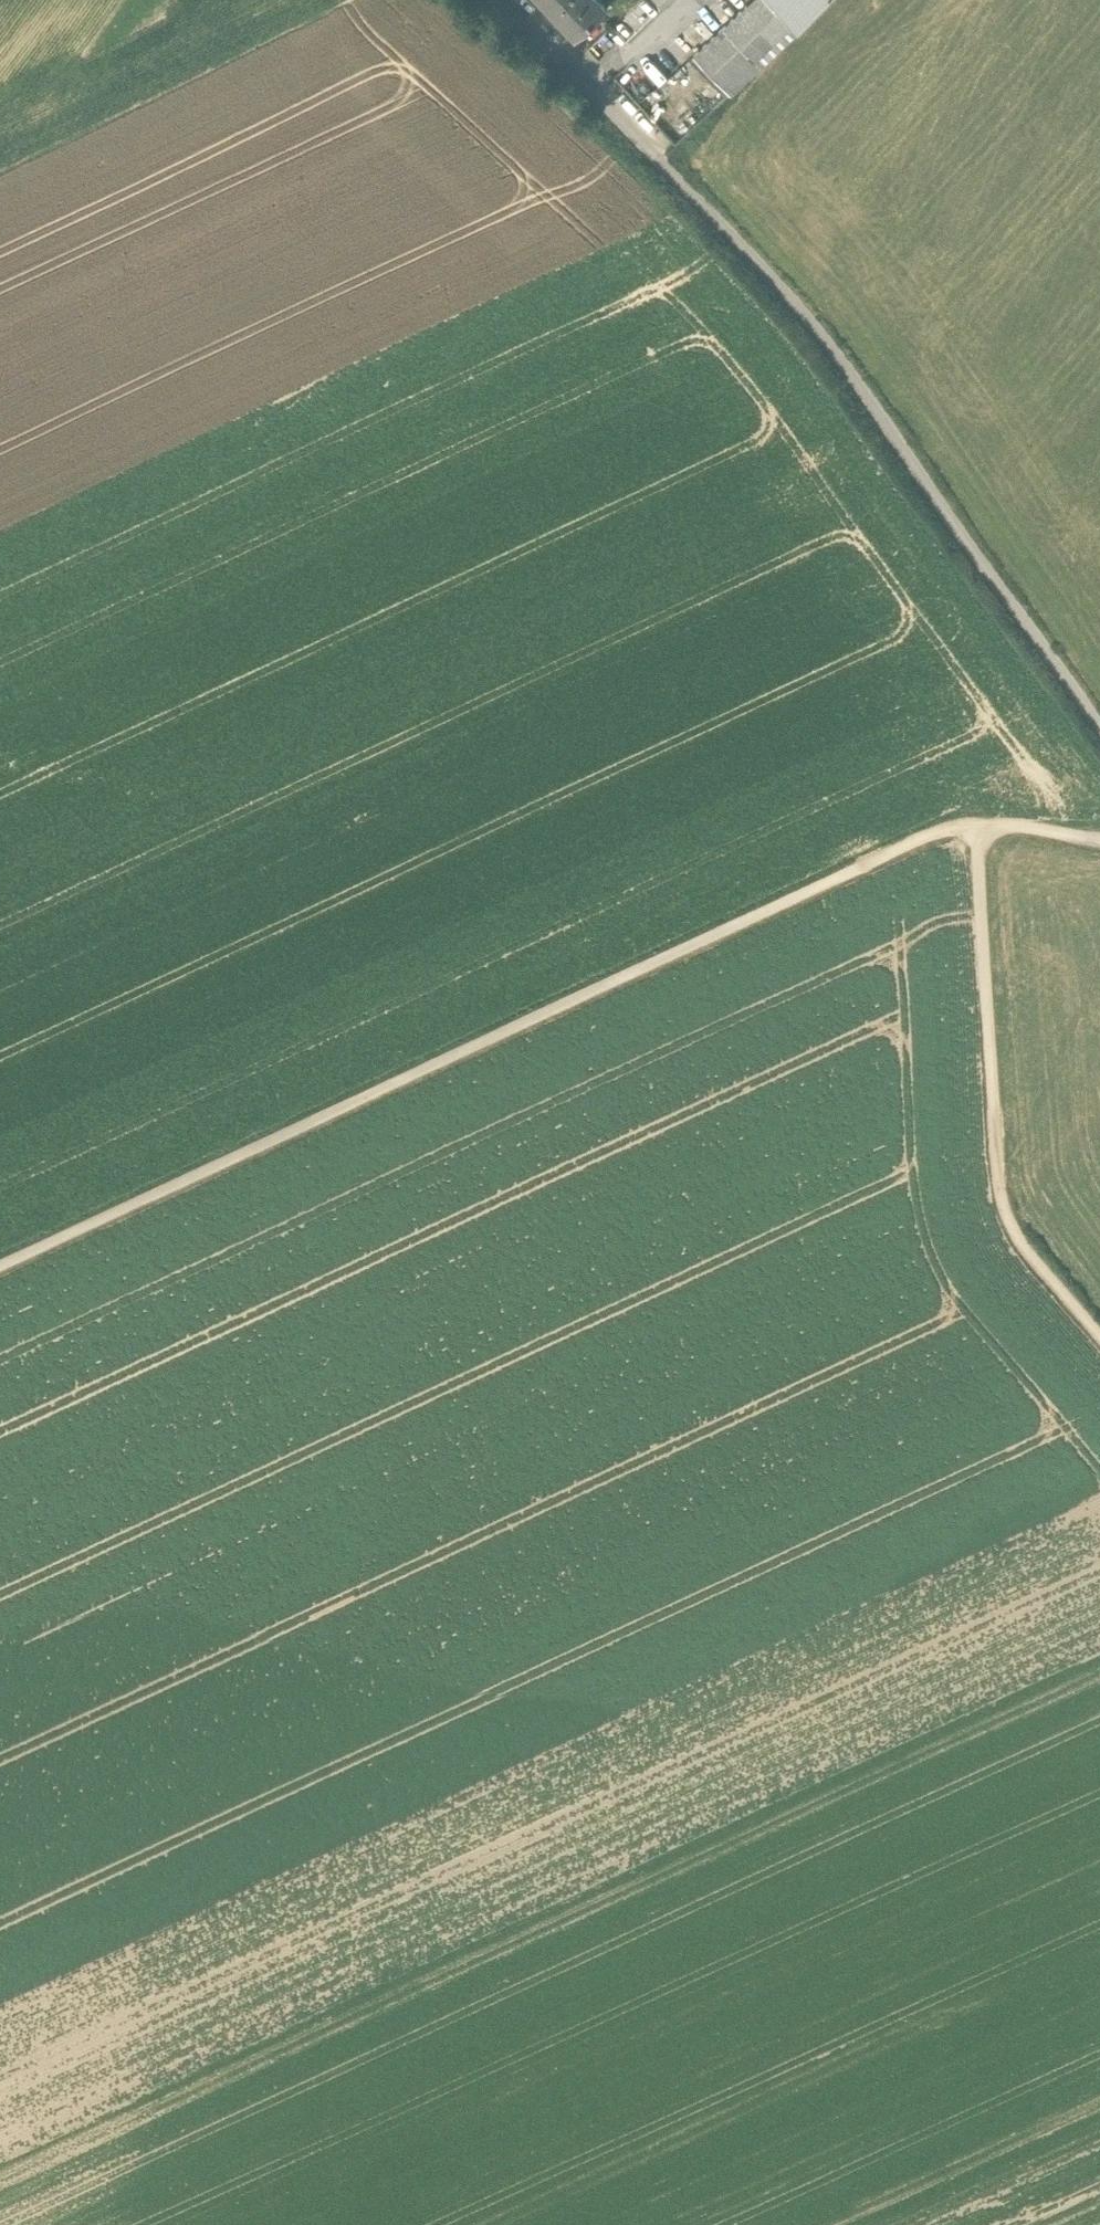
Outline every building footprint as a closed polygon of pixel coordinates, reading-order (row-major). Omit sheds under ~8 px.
[(576,39),(587,29),(606,11),(595,0),(540,0),(576,39)] [(764,0),(754,0),(723,29),(759,67),(796,33),(764,0)] [(796,33),(828,0),(764,0),(796,33)] [(599,42),(587,29),(576,39),(588,52),(599,42)] [(728,97),(759,67),(723,29),(692,59),(728,97)]
